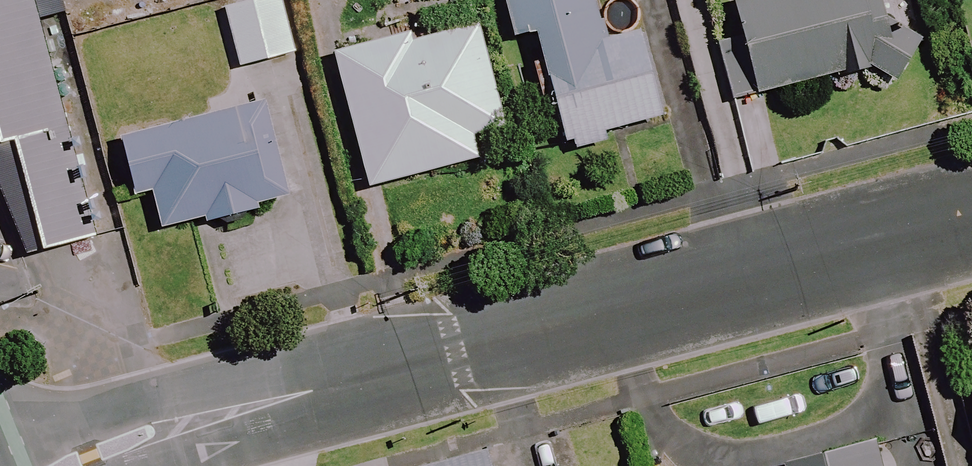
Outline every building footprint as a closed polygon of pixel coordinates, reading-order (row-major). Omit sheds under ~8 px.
[(130,226),(67,0),(0,0),(0,108),(66,255),(130,226)] [(276,0),(261,0),(221,10),(237,70),(291,56),(276,0)] [(535,67),(528,69),(540,114),(547,112),(556,148),(656,123),(633,36),(599,45),(587,0),(501,0),(511,41),(527,37),(535,67)] [(879,0),(746,0),(729,4),(736,32),(713,38),(729,103),(864,70),(895,86),(920,36),(883,17),(879,0)] [(498,130),(472,24),(332,59),(365,188),(474,161),(468,137),(498,130)] [(285,204),(263,107),(118,140),(131,198),(148,194),(157,233),(285,204)] [(867,443),(782,465),(873,465),(867,443)]
